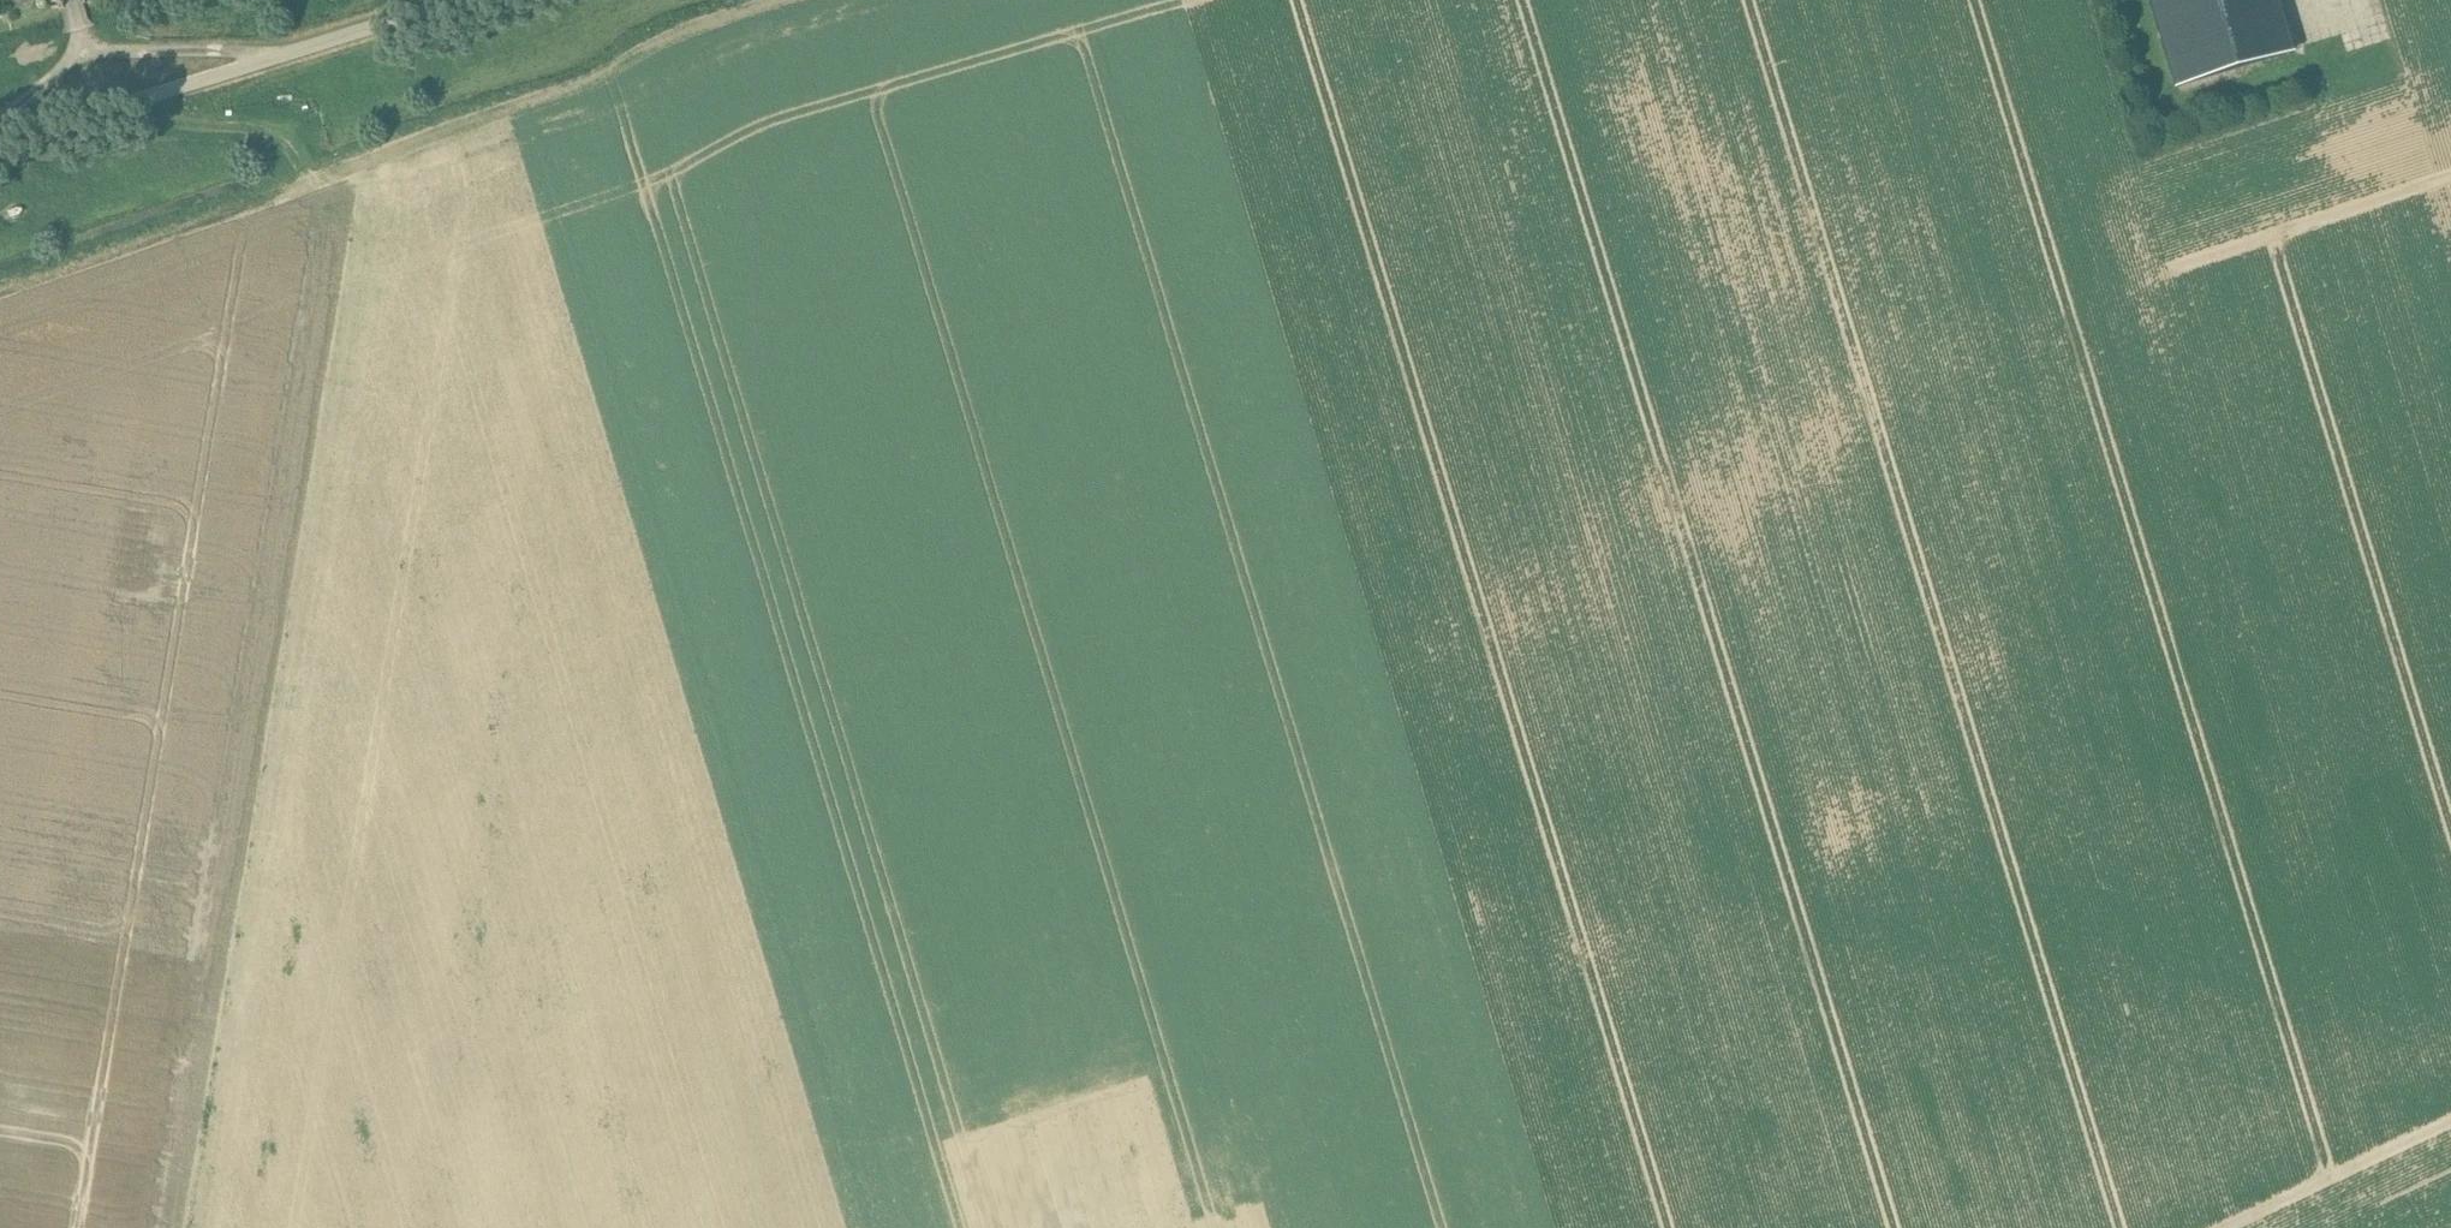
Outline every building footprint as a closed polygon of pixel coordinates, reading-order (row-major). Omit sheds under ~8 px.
[(2280,0),(2148,0),(2175,92),(2296,55),(2280,0)]
